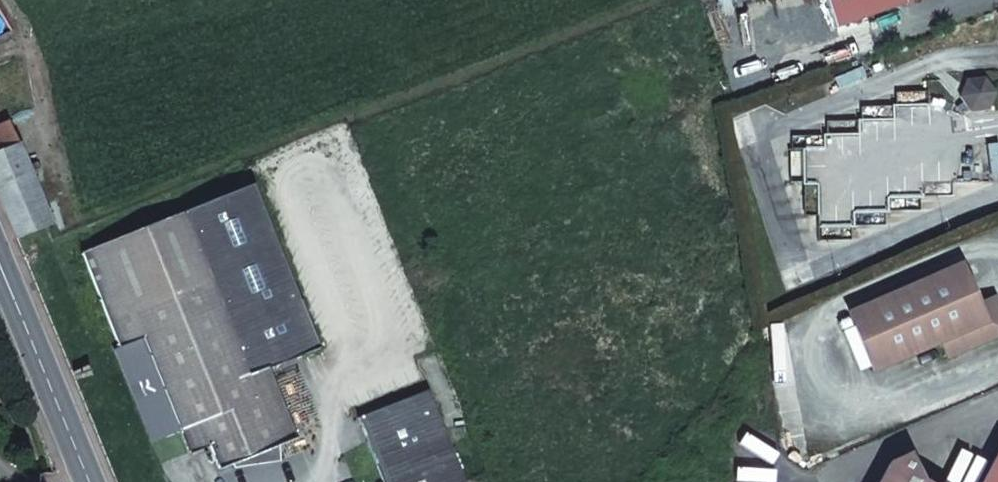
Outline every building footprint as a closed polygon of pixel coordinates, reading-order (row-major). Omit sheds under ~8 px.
[(837,28),(893,8),(916,0),(827,0),(837,28)] [(971,111),(989,108),(996,93),(984,77),(967,80),(961,97),(971,111)] [(17,238),(47,225),(52,224),(10,120),(0,124),(0,197),(17,238)] [(211,445),(220,468),(233,463),(249,457),(280,444),(297,438),(268,368),(319,347),(252,183),(84,252),(111,323),(135,313),(144,336),(182,430),(202,423),(211,445)] [(874,370),(941,341),(948,356),(995,335),(997,328),(997,304),(995,296),(978,304),(961,264),(850,313),(874,370)] [(120,345),(144,336),(135,313),(111,323),(120,345)] [(358,418),(383,481),(464,481),(427,389),(358,418)] [(190,452),(211,445),(202,423),(182,430),(190,452)] [(249,457),(233,463),(235,467),(281,460),(280,444),(249,457)] [(983,481),(997,481),(997,454),(983,481)] [(925,481),(910,455),(888,463),(878,481),(927,481),(925,481)]
